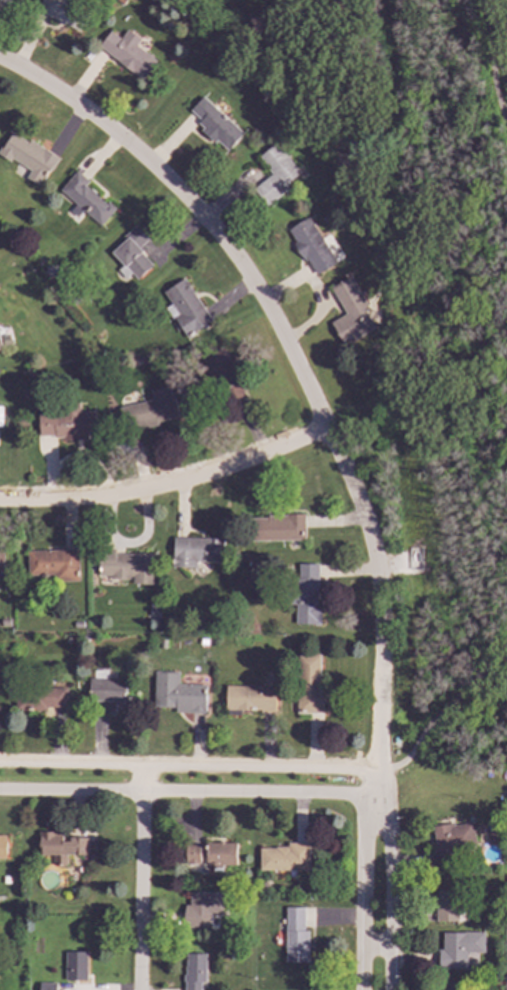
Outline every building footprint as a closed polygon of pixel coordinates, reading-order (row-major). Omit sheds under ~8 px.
[(37,10),(42,0),(81,0),(78,6),(90,13),(80,32),(64,23),(64,25),(37,10)] [(127,29),(141,39),(136,45),(157,60),(143,79),(98,46),(110,30),(121,38),(127,29)] [(202,93),(244,132),(228,149),(217,139),(215,142),(200,129),(203,126),(197,121),(200,118),(189,108),(202,93)] [(10,159),(0,153),(0,146),(1,145),(3,146),(13,130),(29,140),(31,138),(60,156),(52,170),(49,168),(44,177),(42,176),(38,183),(27,176),(31,169),(12,157),(10,159)] [(276,140),(300,170),(285,182),(289,187),(267,204),(253,187),(271,172),(266,166),(267,165),(258,154),(276,140)] [(78,169),(90,180),(86,184),(107,202),(109,200),(116,207),(102,224),(61,189),(78,169)] [(308,214),(338,260),(316,274),(306,258),(305,260),(293,242),(295,241),(287,228),(308,214)] [(124,235),(136,224),(150,239),(148,241),(147,239),(140,246),(143,249),(142,251),(153,263),(137,278),(112,250),(126,237),(124,235)] [(51,264),(57,270),(49,276),(44,270),(51,264)] [(331,286),(351,274),(367,303),(365,305),(364,307),(376,327),(344,345),(331,321),(346,312),(331,286)] [(163,290),(184,276),(214,319),(188,337),(174,316),(178,313),(163,290)] [(202,354),(224,345),(233,367),(232,367),(238,380),(240,380),(247,396),(228,403),(217,376),(212,378),(202,354)] [(150,388),(169,384),(172,394),(174,393),(179,415),(158,420),(158,423),(123,431),(120,416),(121,416),(119,406),(152,398),(150,388)] [(37,413),(62,412),(61,401),(80,401),(80,410),(94,409),(95,435),(88,435),(88,438),(63,439),(63,437),(55,437),(55,434),(38,435),(37,413)] [(246,517),(268,517),(268,514),(286,514),(286,512),(306,512),(306,539),(246,540),(246,517)] [(173,536),(224,538),(223,562),(196,561),(196,567),(171,566),(171,554),(173,554),(173,536)] [(27,550),(78,548),(79,580),(53,581),(53,574),(28,575),(27,550)] [(99,548),(115,548),(115,553),(133,553),(133,552),(154,552),(153,584),(133,583),(133,576),(130,576),(130,578),(110,578),(110,575),(98,575),(99,548)] [(299,562),(320,562),(320,595),(322,595),(322,624),(295,624),(295,605),(285,605),(285,584),(296,585),(296,576),(299,576),(299,562)] [(298,654),(320,654),(320,690),(324,690),(324,713),(297,713),(298,654)] [(155,670),(179,671),(179,682),(207,683),(206,713),(176,712),(176,707),(154,707),(155,670)] [(89,677),(124,677),(124,695),(134,695),(134,710),(115,710),(115,700),(89,700),(89,677)] [(226,685),(276,686),(276,712),(260,712),(260,709),(226,709),(226,685)] [(15,687),(67,687),(67,707),(47,707),(47,709),(15,709),(15,687)] [(476,846),(454,850),(456,863),(438,866),(432,827),(453,823),(454,826),(472,823),(476,846)] [(87,855),(86,834),(38,835),(39,855),(53,855),(53,866),(67,866),(67,855),(87,855)] [(236,843),(185,842),(184,865),(203,865),(203,864),(236,865),(236,843)] [(259,848),(258,870),(309,871),(309,843),(286,843),(286,848),(259,848)] [(457,921),(436,921),(435,901),(438,900),(438,892),(456,891),(457,921)] [(226,893),(189,892),(189,905),(183,905),(182,928),(209,929),(210,916),(225,916),(226,893)] [(285,963),(308,962),(308,931),(304,931),(303,907),(284,908),(285,963)] [(483,953),(466,953),(466,969),(439,969),(438,950),(443,950),(443,934),(483,933),(483,953)] [(86,952),(64,952),(64,981),(86,981),(86,952)] [(185,954),(184,989),(201,989),(201,983),(205,983),(205,954),(185,954)] [(462,983),(462,989),(442,989),(443,989),(444,982),(462,983)]
